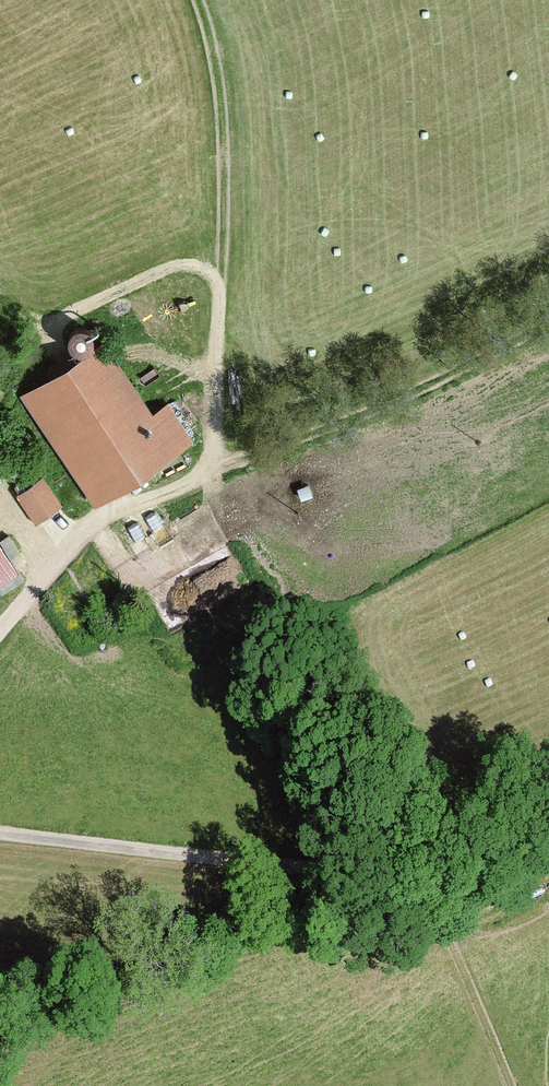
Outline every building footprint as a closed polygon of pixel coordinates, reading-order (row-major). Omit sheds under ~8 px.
[(82,336),(78,338),(75,340),(73,342),(72,345),(72,348),(72,352),(74,354),(75,357),(78,358),(80,359),(83,360),(86,359),(90,358),(92,355),(95,351),(95,348),(94,343),(92,340),(89,338),(85,337),(82,336)] [(110,348),(26,401),(94,509),(195,446),(171,408),(154,419),(110,348)] [(42,488),(20,501),(35,527),(56,515),(42,488)] [(2,600),(25,585),(10,562),(23,555),(12,537),(0,545),(0,597),(2,600)]
